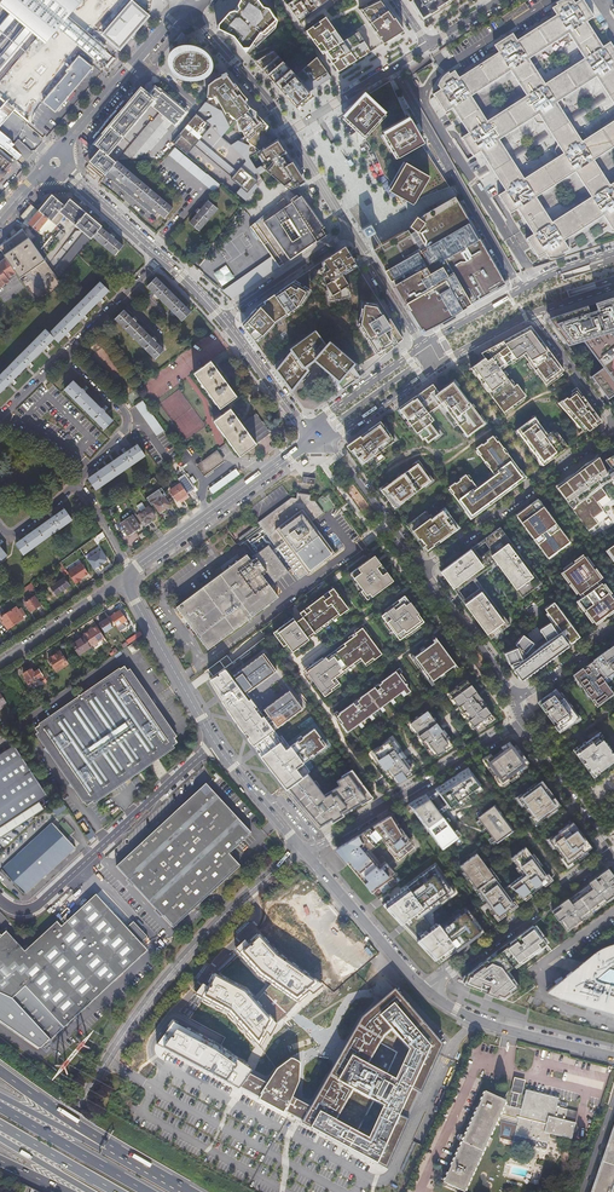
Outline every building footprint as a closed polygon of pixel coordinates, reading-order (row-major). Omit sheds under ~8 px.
[(0,2),(0,9),(36,38),(36,39),(43,45),(51,36),(55,31),(59,28),(64,32),(71,39),(73,41),(86,52),(95,60),(100,59),(104,57),(104,56),(105,55),(106,51),(106,48),(96,40),(94,38),(84,29),(79,25),(75,22),(69,17),(70,15),(80,3),(76,0),(2,0),(0,2)] [(248,50),(260,33),(265,35),(277,24),(278,20),(269,9),(263,7),(258,0),(240,0),(234,10),(229,12),(218,25),(217,29),(234,37),(244,50),(248,50)] [(317,7),(328,0),(293,0),(287,4),(298,20),(317,7)] [(404,31),(391,13),(386,6),(382,0),(379,0),(359,10),(383,44),(404,31)] [(411,4),(423,23),(459,0),(418,0),(411,4)] [(596,77),(608,96),(613,93),(613,47),(610,41),(603,46),(587,21),(594,17),(583,0),(579,0),(575,3),(573,0),(560,0),(556,2),(555,3),(556,3),(557,4),(551,8),(556,15),(517,40),(512,33),(494,45),(498,52),(459,77),(455,70),(449,73),(448,72),(446,73),(444,75),(441,78),(438,84),(437,86),(438,86),(438,85),(441,89),(433,94),(445,113),(452,108),(468,133),(461,137),(473,156),(480,151),(492,169),(493,171),(512,159),(511,158),(499,140),(533,118),(536,123),(544,124),(550,133),(551,134),(569,121),(563,112),(565,104),(562,99),(596,77)] [(107,38),(116,46),(120,49),(124,45),(128,40),(133,34),(145,20),(149,16),(132,1),(131,3),(128,5),(118,17),(116,19),(115,20),(110,26),(103,35),(107,38)] [(343,41),(325,17),(306,31),(310,36),(318,48),(323,54),(325,53),(339,71),(370,52),(358,32),(343,41)] [(197,47),(193,47),(193,51),(191,51),(189,51),(189,47),(186,47),(182,47),(178,49),(176,50),(172,53),(171,54),(170,56),(173,58),(173,60),(172,64),(173,67),(173,69),(176,72),(180,75),(182,76),(185,76),(188,77),(190,77),(192,77),(199,76),(200,75),(203,74),(205,73),(208,70),(208,69),(209,65),(209,63),(209,62),(209,61),(208,59),(207,58),(210,55),(208,52),(204,50),(200,48),(197,47)] [(273,50),(255,61),(298,111),(314,97),(309,92),(331,78),(316,57),(295,75),(273,50)] [(79,56),(66,71),(68,73),(44,102),(55,112),(93,68),(87,63),(79,56)] [(300,190),(299,189),(298,189),(296,189),(291,189),(295,186),(296,187),(305,182),(297,170),(292,162),(290,163),(285,154),(287,153),(278,139),(273,142),(266,132),(268,126),(251,104),(235,83),(233,84),(226,74),(214,80),(208,85),(207,96),(210,96),(172,142),(174,144),(188,156),(199,143),(236,173),(231,178),(241,187),(247,192),(255,183),(257,180),(258,179),(256,176),(266,170),(292,193),(296,196),(297,195),(300,192),(300,190)] [(449,187),(421,144),(424,143),(418,133),(409,119),(407,120),(390,81),(367,95),(364,92),(360,97),(353,104),(344,110),(345,112),(342,116),(344,117),(342,119),(364,139),(364,138),(374,152),(383,174),(391,182),(388,188),(390,189),(389,191),(413,205),(416,199),(423,196),(449,187)] [(151,105),(175,126),(185,114),(154,88),(148,95),(145,93),(132,109),(131,110),(141,117),(151,105)] [(604,98),(603,96),(571,116),(573,119),(575,122),(606,101),(604,98)] [(141,117),(131,110),(99,148),(100,149),(90,160),(106,174),(109,171),(117,162),(109,155),(141,117)] [(172,124),(159,113),(152,121),(151,121),(118,160),(141,159),(149,150),(150,152),(168,131),(167,129),(172,124)] [(558,156),(524,178),(512,159),(493,171),(505,190),(498,195),(500,199),(507,210),(508,210),(510,214),(517,209),(533,234),(526,238),(528,242),(528,243),(535,254),(536,254),(538,257),(545,253),(549,258),(551,259),(558,258),(562,256),(566,254),(565,252),(570,249),(564,241),(603,216),(613,231),(613,182),(610,184),(594,160),(613,147),(613,120),(587,137),(584,133),(576,131),(569,121),(551,134),(557,144),(555,151),(558,156)] [(547,136),(545,133),(513,153),(515,156),(517,159),(548,139),(547,136)] [(220,186),(175,147),(168,155),(169,155),(170,155),(172,157),(213,192),(212,192),(213,193),(220,186)] [(2,176),(4,178),(8,173),(6,172),(14,163),(0,151),(0,179),(2,176)] [(90,160),(89,162),(105,175),(106,174),(90,160)] [(117,161),(117,162),(109,171),(165,217),(173,208),(117,161)] [(486,169),(477,174),(479,177),(481,180),(489,174),(488,172),(486,169)] [(255,183),(247,192),(241,187),(237,192),(245,200),(258,185),(255,183)] [(55,225),(59,221),(64,215),(84,233),(51,269),(57,277),(67,265),(77,253),(93,235),(114,253),(122,246),(113,238),(114,237),(110,234),(110,235),(100,227),(69,199),(64,205),(57,198),(53,195),(39,211),(34,207),(33,206),(22,218),(24,219),(22,221),(27,226),(29,224),(41,234),(46,228),(50,231),(55,225)] [(253,224),(251,226),(251,227),(252,231),(253,234),(254,236),(256,238),(258,240),(259,239),(272,257),(222,291),(232,300),(280,266),(281,266),(282,266),(283,265),(284,263),(316,241),(317,242),(326,235),(322,229),(324,228),(301,196),(297,195),(296,196),(290,199),(292,202),(288,205),(284,198),(253,224)] [(407,226),(374,251),(425,330),(504,284),(454,197),(424,211),(420,216),(417,214),(410,223),(415,227),(409,231),(407,226)] [(190,222),(199,230),(218,209),(209,201),(200,210),(199,209),(197,212),(198,213),(190,222)] [(366,238),(376,233),(372,223),(361,227),(366,238)] [(59,229),(55,225),(50,231),(59,239),(64,233),(59,229)] [(57,277),(51,269),(43,258),(26,234),(24,231),(0,249),(0,250),(7,261),(18,276),(22,282),(37,304),(63,285),(57,277)] [(386,354),(402,339),(370,286),(354,262),(345,246),(337,251),(321,262),(294,280),(273,295),(259,304),(241,323),(254,341),(262,334),(274,323),(278,319),(287,313),(288,315),(295,311),(293,308),(298,306),(315,329),(291,347),(292,350),(276,370),(292,390),(306,370),(304,366),(314,359),(329,372),(334,376),(343,389),(360,377),(351,366),(354,362),(365,372),(371,367),(386,354)] [(12,284),(10,281),(18,276),(7,261),(0,266),(0,292),(12,284)] [(147,285),(181,320),(189,311),(156,277),(147,285)] [(58,341),(65,334),(68,331),(82,317),(85,314),(99,300),(101,297),(109,290),(100,282),(79,303),(50,332),(50,333),(54,338),(58,341)] [(611,330),(613,329),(613,297),(548,319),(567,344),(583,340),(601,365),(589,374),(607,397),(613,392),(613,334),(611,330)] [(155,358),(163,350),(155,341),(155,340),(153,338),(152,338),(135,321),(136,320),(133,317),(132,318),(124,310),(115,318),(155,358)] [(470,368),(503,412),(526,395),(517,384),(513,386),(501,370),(523,354),(546,386),(553,381),(551,379),(564,370),(549,350),(531,325),(481,353),(485,358),(470,368)] [(11,382),(14,379),(28,365),(31,362),(45,347),(48,344),(54,338),(50,333),(50,332),(47,329),(0,377),(0,393),(11,382)] [(194,373),(219,408),(221,407),(237,395),(211,360),(194,373)] [(103,409),(85,392),(83,389),(74,380),(65,389),(105,428),(114,420),(105,411),(103,409)] [(400,408),(428,443),(441,434),(432,423),(437,418),(433,411),(443,403),(468,436),(487,422),(454,381),(439,392),(433,384),(400,408)] [(591,414),(594,411),(578,389),(571,394),(572,396),(571,397),(570,395),(565,399),(568,403),(565,405),(574,417),(576,416),(579,421),(577,422),(584,431),(587,429),(589,431),(593,427),(591,425),(597,421),(591,414)] [(142,400),(134,405),(135,406),(136,406),(138,409),(145,403),(142,400)] [(148,407),(145,403),(138,409),(140,412),(148,407)] [(150,410),(148,407),(140,412),(143,416),(150,410)] [(225,412),(222,414),(214,420),(239,455),(271,432),(258,414),(244,425),(231,407),(225,412)] [(153,414),(150,410),(143,416),(145,419),(153,414)] [(602,421),(594,411),(591,414),(597,421),(591,425),(593,427),(602,421)] [(155,417),(153,414),(145,419),(148,422),(155,417)] [(158,421),(155,417),(148,422),(150,426),(158,421)] [(554,456),(568,446),(557,432),(553,435),(550,432),(547,434),(538,421),(537,422),(533,417),(517,430),(543,465),(550,460),(549,459),(554,455),(554,456)] [(160,424),(158,421),(150,426),(153,430),(160,424)] [(163,428),(160,424),(153,430),(155,433),(163,428)] [(394,440),(382,424),(351,446),(368,470),(385,457),(380,451),(394,440)] [(156,436),(156,437),(165,431),(163,428),(155,433),(157,436),(156,436)] [(467,472),(448,486),(472,517),(525,477),(507,452),(498,440),(497,441),(493,436),(476,448),(496,473),(478,487),(467,472)] [(138,444),(129,450),(125,453),(126,455),(90,480),(96,489),(146,455),(138,444)] [(205,474),(223,460),(216,450),(198,464),(205,474)] [(585,464),(555,486),(588,531),(598,523),(594,518),(603,511),(597,502),(606,495),(600,486),(610,481),(613,486),(613,456),(603,464),(599,456),(585,464)] [(402,474),(381,490),(394,508),(431,480),(418,463),(402,474)] [(219,485),(235,473),(228,464),(212,476),(219,485)] [(158,482),(155,477),(150,480),(154,485),(158,482)] [(188,493),(181,482),(171,489),(175,495),(178,500),(179,499),(180,501),(184,498),(183,496),(188,493)] [(543,491),(513,514),(553,567),(581,545),(543,491)] [(175,606),(208,650),(279,597),(266,580),(270,577),(275,582),(291,570),(293,573),(294,571),(300,579),(334,553),(311,522),(324,512),(315,500),(310,500),(311,495),(298,492),(296,498),(292,497),(258,522),(260,526),(258,527),(256,524),(238,538),(240,541),(237,544),(240,545),(245,542),(256,557),(252,560),(247,554),(175,606)] [(161,511),(170,504),(165,496),(155,502),(161,511)] [(149,506),(140,513),(146,522),(152,519),(156,516),(149,506)] [(47,513),(50,516),(51,519),(18,543),(15,545),(22,554),(71,520),(62,508),(53,514),(51,511),(47,513)] [(425,511),(409,524),(426,547),(438,539),(440,541),(459,527),(445,508),(431,519),(425,511)] [(132,515),(121,522),(128,534),(140,527),(144,524),(137,515),(136,513),(132,515)] [(137,515),(144,524),(146,522),(140,513),(137,515)] [(51,519),(50,516),(16,540),(18,543),(51,519)] [(493,532),(483,539),(485,542),(490,549),(509,574),(506,576),(527,603),(546,589),(501,528),(494,533),(493,532)] [(483,539),(473,547),(475,549),(485,542),(483,539)] [(604,548),(613,561),(613,541),(604,548)] [(86,550),(83,545),(72,553),(75,557),(86,550)] [(475,549),(473,547),(440,571),(456,592),(488,568),(480,557),(475,549)] [(480,557),(488,568),(496,562),(506,576),(509,574),(490,549),(480,557)] [(557,572),(596,624),(613,611),(613,591),(585,551),(557,572)] [(367,600),(394,580),(375,555),(350,573),(363,589),(361,591),(367,600)] [(100,567),(92,556),(88,559),(90,562),(82,568),(88,576),(100,567)] [(68,584),(63,576),(49,586),(55,594),(68,584)] [(32,583),(24,588),(25,591),(29,589),(30,591),(35,588),(32,583)] [(462,601),(491,639),(510,624),(482,586),(462,601)] [(315,633),(348,607),(333,587),(299,612),(302,616),(296,621),(293,617),(278,628),(280,630),(275,634),(284,646),(287,644),(292,651),(309,639),(307,636),(314,631),(315,633)] [(40,606),(34,597),(24,604),(30,612),(40,606)] [(400,639),(424,621),(406,597),(382,615),(400,639)] [(521,680),(571,643),(580,636),(577,633),(579,631),(577,628),(575,629),(574,629),(576,628),(573,625),(572,626),(570,623),(572,621),(569,618),(567,619),(568,618),(565,615),(564,615),(563,614),(564,613),(562,610),(561,610),(559,609),(561,608),(558,604),(557,605),(554,602),(549,605),(548,605),(546,607),(544,609),(562,633),(523,662),(517,647),(505,652),(509,664),(513,669),(521,680)] [(22,617),(15,607),(1,617),(4,621),(3,622),(7,628),(22,617)] [(119,610),(108,616),(118,631),(128,624),(119,610)] [(110,626),(105,618),(98,623),(103,631),(110,626)] [(550,622),(539,629),(547,640),(558,634),(550,622)] [(89,646),(103,637),(94,624),(81,633),(82,635),(89,646)] [(527,634),(535,643),(544,636),(537,627),(527,634)] [(381,654),(362,628),(355,633),(356,635),(343,644),(345,646),(327,659),(325,657),(313,666),(312,665),(305,670),(324,696),(332,691),(331,689),(339,683),(335,677),(360,659),(364,664),(372,658),(374,660),(381,654)] [(523,634),(515,644),(526,653),(534,643),(523,634)] [(89,646),(82,635),(70,644),(77,654),(89,646)] [(431,682),(455,664),(437,638),(413,657),(431,682)] [(113,653),(108,645),(104,648),(109,656),(113,653)] [(581,669),(582,671),(613,647),(613,645),(581,669)] [(582,671),(581,669),(573,675),(582,687),(584,685),(597,703),(611,693),(602,682),(604,681),(613,673),(613,647),(582,671)] [(67,663),(59,650),(47,658),(55,670),(67,663)] [(243,731),(253,746),(273,731),(303,707),(290,689),(261,711),(247,692),(277,670),(264,653),(234,675),(237,679),(236,680),(236,681),(226,668),(219,672),(221,675),(219,676),(218,674),(209,679),(212,684),(217,693),(226,707),(233,717),(243,731)] [(128,668),(125,664),(34,727),(37,732),(36,733),(83,801),(84,800),(85,801),(84,802),(86,804),(94,798),(95,799),(109,791),(108,789),(110,787),(111,789),(125,779),(124,778),(126,777),(127,778),(141,768),(140,767),(142,766),(143,767),(157,757),(156,756),(158,755),(159,756),(173,746),(172,745),(178,740),(175,736),(176,736),(162,716),(142,686),(129,668),(128,668)] [(402,671),(399,667),(335,716),(347,732),(403,689),(406,693),(410,689),(406,685),(407,682),(404,682),(403,680),(405,679),(400,672),(402,671)] [(27,684),(41,675),(38,669),(32,672),(30,668),(21,674),(24,677),(22,678),(27,684)] [(491,717),(492,715),(481,700),(482,700),(467,680),(449,693),(461,708),(478,731),(485,727),(484,725),(492,719),(491,717)] [(602,682),(611,693),(597,703),(584,685),(582,687),(597,707),(613,694),(604,681),(602,682)] [(560,732),(578,719),(555,689),(538,702),(560,732)] [(27,694),(33,702),(37,700),(31,691),(27,694)] [(435,756),(453,744),(441,728),(427,710),(410,723),(435,756)] [(273,731),(253,746),(255,749),(261,757),(274,773),(286,789),(308,773),(310,771),(303,762),(325,746),(319,738),(321,736),(314,728),(286,749),(275,734),(273,731)] [(613,758),(613,756),(610,750),(611,749),(599,733),(574,751),(591,774),(597,770),(598,772),(611,762),(610,761),(613,758)] [(390,739),(373,752),(396,783),(412,773),(410,771),(413,769),(390,739)] [(491,753),(482,759),(489,767),(490,766),(498,776),(496,777),(503,785),(510,780),(512,782),(519,776),(517,774),(520,772),(520,771),(527,766),(525,765),(529,762),(523,754),(520,756),(510,742),(501,747),(504,751),(495,758),(491,753)] [(38,801),(46,795),(13,744),(0,753),(0,826),(38,801)] [(323,796),(308,773),(286,789),(319,827),(331,820),(332,822),(346,813),(373,797),(350,767),(339,776),(340,777),(335,780),(338,785),(323,796)] [(479,785),(468,767),(463,771),(437,790),(437,791),(440,794),(446,801),(450,806),(451,807),(479,785)] [(542,780),(518,798),(523,805),(524,805),(532,815),(531,815),(536,823),(560,805),(542,780)] [(229,855),(251,834),(211,790),(206,788),(201,789),(117,867),(173,929),(240,867),(229,855)] [(437,791),(429,797),(431,800),(440,794),(437,791)] [(429,797),(428,797),(417,798),(408,804),(443,849),(459,837),(440,813),(437,808),(431,800),(429,797)] [(60,798),(49,808),(57,816),(66,806),(60,798)] [(38,801),(0,826),(0,837),(43,808),(38,801)] [(446,801),(437,808),(440,813),(450,806),(446,801)] [(494,805),(478,817),(496,842),(512,830),(494,805)] [(370,828),(335,849),(370,889),(373,887),(374,890),(378,887),(383,893),(401,880),(386,862),(380,867),(366,850),(365,851),(364,850),(368,847),(379,838),(382,835),(396,853),(411,841),(392,816),(391,816),(390,815),(373,826),(375,828),(372,830),(370,828)] [(75,848),(52,822),(1,869),(24,894),(75,848)] [(573,822),(549,840),(554,847),(555,847),(563,856),(562,857),(567,865),(592,847),(573,822)] [(89,840),(94,835),(95,834),(92,831),(86,836),(89,840)] [(379,838),(368,847),(370,849),(381,840),(379,838)] [(477,853),(460,866),(485,900),(490,906),(497,916),(498,917),(550,879),(526,847),(511,857),(523,874),(503,889),(477,853)] [(425,892),(449,874),(437,858),(385,897),(434,964),(482,928),(451,882),(429,898),(425,892)] [(552,910),(567,930),(583,918),(581,916),(602,900),(604,903),(613,895),(613,877),(608,869),(589,883),(591,885),(570,900),(568,898),(552,910)] [(298,877),(296,879),(300,884),(305,879),(303,878),(300,875),(298,877)] [(319,896),(306,882),(297,889),(311,905),(316,901),(314,900),(319,896)] [(39,1049),(42,1048),(50,1040),(51,1041),(148,951),(141,943),(147,937),(137,926),(130,932),(97,895),(62,927),(57,921),(25,951),(6,931),(1,936),(0,934),(0,1022),(39,1049)] [(352,941),(361,930),(354,925),(345,936),(352,941)] [(533,925),(467,973),(464,983),(503,999),(520,986),(513,977),(511,979),(505,971),(521,960),(523,962),(547,944),(533,925)] [(278,955),(260,935),(249,945),(247,943),(237,951),(260,976),(271,984),(255,1001),(247,991),(215,974),(208,987),(205,985),(197,996),(228,1014),(258,1047),(266,1034),(269,1037),(276,1025),(275,1024),(283,1018),(297,1003),(309,993),(311,995),(322,987),(278,955)] [(236,950),(237,951),(247,943),(246,941),(236,950)] [(613,944),(608,945),(604,947),(599,949),(596,951),(591,955),(581,963),(592,970),(590,974),(586,980),(571,971),(563,978),(566,981),(564,989),(559,987),(553,993),(562,996),(562,997),(613,1012),(613,943),(613,944)] [(349,991),(388,978),(384,966),(367,944),(360,950),(361,955),(359,957),(366,967),(368,970),(348,976),(345,979),(349,991)] [(237,956),(235,953),(217,969),(220,972),(237,956)] [(592,970),(581,963),(575,968),(571,971),(586,980),(590,974),(592,970)] [(323,988),(322,987),(311,995),(313,996),(323,988)] [(394,990),(361,1019),(325,1082),(309,1108),(301,1122),(300,1123),(385,1169),(408,1120),(406,1119),(418,1093),(420,1094),(442,1046),(394,990)] [(173,1023),(156,1045),(240,1090),(240,1089),(244,1083),(249,1075),(251,1071),(237,1061),(214,1045),(173,1023)] [(276,1025),(269,1037),(270,1038),(277,1026),(276,1025)] [(297,1119),(301,1122),(309,1108),(306,1106),(291,1098),(296,1087),(298,1082),(300,1068),(299,1065),(297,1063),(293,1060),(290,1060),(289,1060),(276,1070),(266,1085),(254,1078),(249,1075),(244,1083),(240,1089),(243,1090),(259,1099),(258,1100),(285,1115),(286,1113),(297,1119)] [(561,1120),(564,1109),(554,1106),(556,1098),(523,1089),(518,1108),(512,1106),(513,1104),(507,1102),(506,1104),(501,1103),(503,1099),(481,1090),(443,1182),(465,1191),(495,1119),(514,1124),(510,1141),(543,1150),(547,1134),(567,1139),(572,1123),(561,1120)] [(574,1112),(564,1109),(561,1120),(572,1123),(574,1112)] [(590,1191),(613,1191),(613,1123),(590,1191)] [(417,1144),(414,1142),(399,1170),(402,1172),(417,1144)]
